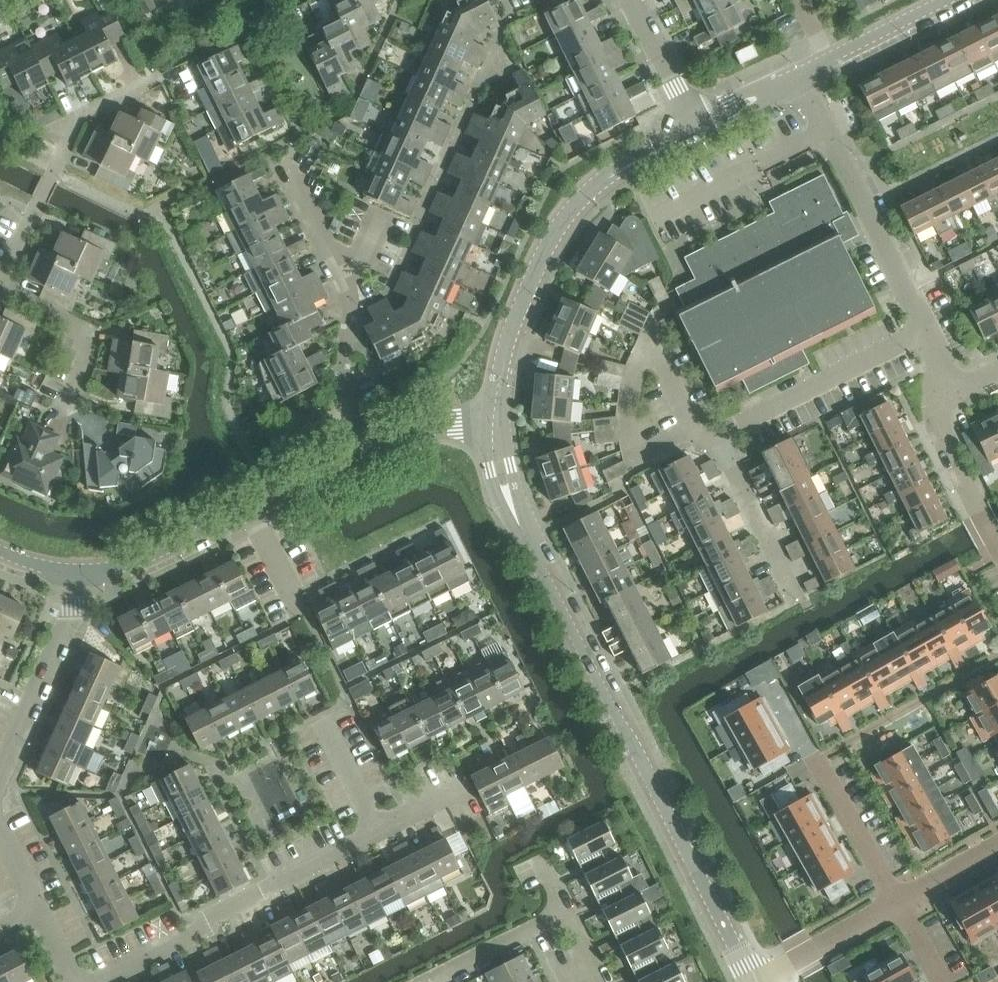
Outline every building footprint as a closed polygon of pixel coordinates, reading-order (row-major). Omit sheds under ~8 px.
[(111,7),(107,0),(97,0),(103,12),(111,7)] [(151,0),(139,0),(137,1),(144,15),(155,10),(151,0)] [(366,26),(353,0),(338,0),(331,3),(338,18),(353,50),(368,43),(361,29),(366,26)] [(366,26),(380,20),(372,5),(380,1),(380,0),(353,0),(366,26)] [(454,12),(475,32),(487,26),(490,32),(498,27),(489,9),(498,4),(496,0),(464,0),(455,5),(457,9),(454,12)] [(555,35),(586,20),(584,15),(576,0),(575,0),(545,15),(555,35)] [(704,19),(735,4),(735,3),(741,0),(695,0),(679,8),(683,16),(699,8),(704,19)] [(710,31),(695,39),(699,47),(718,38),(723,47),(739,39),(734,29),(745,24),(735,4),(704,19),(710,31)] [(602,6),(593,10),(597,20),(607,15),(602,6)] [(555,35),(564,55),(596,39),(588,24),(597,20),(593,10),(584,15),(586,20),(555,35)] [(447,14),(436,39),(482,60),(486,50),(470,43),(475,32),(454,12),(450,16),(447,14)] [(87,35),(75,41),(92,74),(117,62),(109,46),(125,38),(112,13),(99,19),(97,15),(81,23),(87,35)] [(835,13),(827,17),(829,22),(837,18),(835,13)] [(349,52),(353,50),(338,18),(319,28),(326,42),(342,75),(356,68),(349,52)] [(997,62),(997,24),(995,18),(976,28),(994,64),(997,62)] [(425,22),(422,28),(427,30),(430,24),(425,22)] [(403,24),(400,30),(407,33),(410,27),(408,26),(403,24)] [(974,74),(994,64),(976,28),(956,38),(974,73),(974,74)] [(29,48),(30,50),(43,74),(57,67),(67,87),(92,74),(75,41),(62,47),(56,35),(29,48)] [(956,38),(936,48),(954,83),(974,73),(956,38)] [(477,70),(482,60),(436,39),(426,59),(458,74),(463,64),(477,70)] [(599,46),(596,39),(564,55),(574,75),(620,51),(614,39),(599,46)] [(337,77),(342,75),(326,42),(307,52),(329,98),(344,91),(337,77)] [(197,67),(207,87),(239,72),(236,65),(250,57),(243,44),(197,67)] [(758,56),(753,45),(735,54),(741,65),(758,56)] [(43,74),(30,50),(17,57),(12,46),(0,52),(0,86),(2,89),(15,83),(23,98),(48,86),(42,74),(43,74)] [(937,93),(936,92),(954,83),(936,48),(918,57),(936,93),(937,93)] [(626,64),(620,51),(574,75),(583,94),(615,78),(612,71),(626,64)] [(918,57),(898,67),(916,103),(936,93),(918,57)] [(454,83),(458,74),(426,59),(418,78),(463,99),(468,89),(454,83)] [(898,67),(879,76),(897,113),(916,103),(898,67)] [(506,102),(503,106),(523,127),(543,117),(521,71),(511,76),(517,91),(505,97),(506,102)] [(207,87),(196,92),(207,112),(217,107),(217,106),(249,90),(246,86),(239,72),(207,87)] [(859,86),(877,123),(897,113),(879,76),(859,86)] [(264,77),(255,81),(260,90),(269,85),(264,77)] [(459,109),(463,99),(418,78),(409,98),(440,112),(445,103),(459,109)] [(583,94),(576,97),(586,116),(624,97),(622,92),(615,78),(583,94)] [(217,107),(207,112),(207,113),(208,113),(217,131),(219,130),(259,110),(251,94),(260,90),(255,81),(246,86),(249,90),(217,106),(217,107)] [(640,83),(632,87),(636,96),(645,92),(640,83)] [(990,85),(982,89),(987,98),(995,94),(990,85)] [(636,96),(632,87),(622,92),(624,97),(586,116),(596,136),(607,130),(610,132),(616,129),(616,126),(635,117),(627,101),(636,96)] [(979,102),(987,98),(982,89),(974,93),(979,102)] [(436,121),(440,112),(409,98),(400,117),(445,138),(450,128),(436,121)] [(359,99),(356,106),(367,111),(370,104),(359,99)] [(952,104),(943,108),(948,117),(957,113),(952,104)] [(474,114),(470,124),(515,144),(523,127),(503,106),(499,110),(494,108),(490,119),(474,114)] [(940,121),(948,117),(943,108),(936,112),(940,121)] [(262,116),(259,110),(219,130),(229,150),(283,123),(276,109),(262,116)] [(110,135),(109,137),(123,143),(121,148),(135,155),(135,156),(147,162),(158,140),(165,144),(173,127),(149,114),(142,111),(136,122),(120,114),(110,135)] [(441,149),(445,138),(400,117),(391,137),(390,137),(422,151),(427,142),(441,149)] [(336,123),(332,132),(343,137),(347,128),(336,123)] [(913,123),(905,127),(910,137),(918,133),(913,123)] [(480,140),(475,150),(506,164),(508,159),(515,144),(470,124),(465,134),(480,140)] [(902,140),(910,137),(905,127),(897,131),(902,140)] [(127,171),(135,156),(135,155),(121,148),(123,143),(109,137),(110,135),(98,130),(84,159),(107,170),(101,181),(126,193),(135,175),(127,171)] [(324,131),(320,139),(332,144),(336,136),(324,131)] [(418,161),(422,151),(390,137),(391,137),(383,134),(374,154),(427,177),(432,168),(418,161)] [(207,137),(194,143),(200,154),(212,148),(207,137)] [(312,148),(309,155),(317,159),(320,152),(312,148)] [(456,154),(452,164),(497,184),(506,164),(475,150),(470,161),(456,154)] [(423,188),(427,177),(374,154),(365,173),(373,176),(372,177),(404,191),(409,181),(423,188)] [(508,159),(506,164),(518,170),(521,163),(515,160),(514,162),(508,159)] [(997,194),(997,160),(978,169),(997,208),(997,196),(997,194)] [(462,180),(457,190),(488,204),(497,184),(452,164),(448,173),(462,180)] [(216,192),(226,212),(258,196),(251,182),(265,175),(262,169),(216,192)] [(997,210),(997,208),(978,169),(959,179),(973,206),(987,199),(993,212),(997,210)] [(677,313),(681,322),(717,393),(742,381),(749,395),(810,365),(803,350),(876,314),(842,245),(859,237),(847,213),(844,215),(824,176),(781,197),(782,201),(771,206),(775,214),(684,259),(695,280),(675,290),(685,309),(677,313)] [(400,199),(404,191),(372,177),(363,197),(409,218),(415,206),(400,199)] [(959,213),(973,206),(959,179),(940,189),(960,229),(965,226),(959,213)] [(940,189),(920,198),(934,226),(939,237),(953,229),(954,232),(960,229),(940,189)] [(438,194),(434,204),(479,224),(488,204),(457,190),(452,200),(438,194)] [(261,203),(258,196),(226,212),(236,232),(282,209),(275,196),(261,203)] [(914,236),(934,226),(920,198),(901,208),(914,236)] [(434,204),(429,214),(444,220),(439,230),(470,244),(478,247),(486,227),(479,224),(434,204)] [(519,206),(515,216),(523,219),(527,209),(519,206)] [(288,221),(282,209),(236,232),(245,251),(278,235),(274,227),(288,221)] [(626,222),(623,224),(618,232),(611,228),(604,240),(599,237),(588,255),(620,274),(624,278),(659,260),(640,222),(638,220),(635,220),(632,220),(628,220),(626,222)] [(511,225),(507,236),(514,239),(515,238),(517,232),(519,228),(511,225)] [(985,232),(991,244),(997,240),(997,237),(993,228),(985,232)] [(97,230),(94,235),(105,240),(107,235),(97,230)] [(421,233),(416,243),(462,263),(470,244),(439,230),(435,239),(421,233)] [(63,234),(53,256),(52,257),(67,264),(65,269),(79,276),(78,276),(89,282),(99,260),(107,263),(116,245),(105,240),(94,235),(90,234),(85,244),(63,234)] [(245,251),(255,270),(287,254),(284,249),(278,235),(245,251)] [(302,240),(294,245),(298,253),(306,249),(302,240)] [(507,255),(511,245),(504,242),(497,256),(505,260),(507,255)] [(426,259),(421,269),(453,283),(462,263),(416,243),(412,253),(426,259)] [(255,270),(244,276),(253,296),(256,294),(255,294),(296,273),(289,258),(298,253),(294,245),(284,249),(287,254),(255,270)] [(71,291),(78,276),(79,276),(65,269),(67,264),(52,257),(53,256),(41,251),(27,281),(49,291),(45,301),(70,313),(79,295),(71,291)] [(608,293),(620,274),(588,255),(576,274),(595,284),(588,297),(602,304),(608,293)] [(981,255),(970,261),(975,271),(986,265),(981,255)] [(497,256),(492,267),(500,271),(505,260),(497,256)] [(964,276),(975,271),(970,261),(959,267),(964,276)] [(939,262),(930,266),(933,273),(942,268),(939,262)] [(402,273),(398,283),(444,303),(453,283),(421,269),(417,279),(402,273)] [(300,281),(296,273),(255,294),(256,294),(265,314),(274,309),(320,286),(314,274),(300,281)] [(658,305),(669,299),(658,278),(647,284),(658,305)] [(433,328),(444,303),(398,283),(394,292),(408,298),(403,309),(425,330),(429,326),(433,328)] [(274,309),(283,327),(283,328),(315,312),(312,305),(326,298),(320,286),(274,309)] [(989,300),(997,318),(997,296),(989,300)] [(563,300),(553,321),(588,336),(597,314),(602,304),(588,297),(583,307),(563,300)] [(422,334),(425,330),(403,309),(392,315),(385,300),(376,305),(399,350),(422,338),(422,334)] [(997,332),(997,318),(989,300),(969,311),(983,339),(997,332)] [(630,303),(623,315),(645,326),(651,314),(630,303)] [(379,360),(399,350),(376,305),(367,309),(374,323),(363,328),(379,360)] [(11,361),(21,337),(29,341),(37,323),(11,312),(6,322),(0,319),(0,356),(11,361)] [(269,334),(278,354),(296,346),(297,347),(311,340),(307,332),(321,325),(315,312),(283,328),(283,327),(269,334)] [(639,337),(645,326),(623,315),(618,326),(639,337)] [(236,317),(226,321),(230,330),(240,325),(236,317)] [(565,349),(561,364),(576,368),(579,356),(588,336),(553,321),(545,342),(565,349)] [(114,340),(109,371),(122,373),(122,375),(137,377),(138,370),(154,373),(154,371),(157,356),(166,358),(169,337),(142,333),(139,345),(114,340)] [(264,385),(265,386),(306,365),(303,361),(297,347),(296,346),(278,354),(258,364),(262,372),(265,385),(264,385)] [(321,352),(313,356),(318,365),(325,361),(321,352)] [(313,356),(303,361),(306,365),(265,386),(275,406),(316,385),(308,370),(318,365),(313,356)] [(602,361),(599,374),(622,380),(626,367),(602,361)] [(536,376),(534,398),(571,402),(574,379),(576,368),(561,364),(557,377),(536,376)] [(122,375),(118,397),(143,401),(141,414),(168,419),(171,399),(162,397),(167,373),(154,371),(154,373),(138,370),(137,377),(122,375)] [(619,392),(622,380),(599,374),(596,386),(619,392)] [(403,379),(402,383),(405,390),(414,385),(409,376),(403,379)] [(26,393),(18,389),(13,399),(32,407),(38,393),(28,389),(26,393)] [(881,393),(840,414),(844,422),(849,432),(864,424),(865,428),(893,414),(887,403),(886,403),(881,393)] [(553,423),(555,438),(571,436),(569,424),(571,402),(534,398),(532,421),(553,423)] [(254,411),(248,414),(252,422),(260,419),(257,412),(254,411)] [(840,414),(825,422),(829,430),(844,422),(840,414)] [(865,428),(876,449),(904,435),(893,414),(865,428)] [(961,433),(965,442),(983,477),(994,471),(990,462),(997,458),(997,430),(991,416),(971,426),(972,428),(961,433)] [(592,421),(594,433),(618,430),(616,418),(592,421)] [(46,495),(63,459),(51,454),(58,437),(31,425),(23,441),(17,439),(4,466),(14,470),(10,479),(46,495)] [(619,443),(618,430),(594,433),(595,446),(619,443)] [(882,461),(887,470),(914,456),(904,435),(876,449),(877,451),(864,457),(870,468),(882,461)] [(536,460),(544,481),(579,469),(572,447),(571,436),(555,438),(557,453),(536,460)] [(761,454),(780,492),(809,478),(813,476),(793,438),(761,454)] [(99,446),(84,448),(88,487),(88,488),(88,489),(89,489),(89,490),(90,491),(91,491),(92,492),(93,492),(94,492),(105,493),(105,491),(101,492),(101,489),(118,487),(120,475),(121,475),(122,476),(123,476),(124,477),(125,477),(126,477),(127,477),(128,476),(129,476),(130,475),(138,475),(146,486),(142,488),(143,489),(162,476),(163,474),(164,474),(165,473),(165,472),(165,470),(165,469),(167,455),(167,454),(167,453),(167,452),(166,451),(165,450),(164,450),(155,449),(156,441),(136,439),(120,449),(121,456),(110,463),(104,452),(99,446)] [(661,496),(670,491),(699,476),(689,456),(651,475),(661,496)] [(887,470),(896,489),(897,492),(925,478),(914,456),(887,470)] [(701,466),(705,473),(716,468),(713,460),(701,466)] [(608,484),(629,474),(624,462),(602,473),(608,484)] [(752,480),(763,474),(759,467),(748,472),(752,480)] [(720,475),(716,468),(705,473),(709,481),(720,475)] [(587,492),(579,469),(544,481),(552,503),(572,496),(579,510),(593,503),(587,492)] [(670,491),(680,510),(708,496),(699,476),(670,491)] [(758,492),(769,486),(765,478),(754,484),(758,492)] [(780,492),(789,509),(818,495),(809,478),(780,492)] [(902,499),(909,512),(936,499),(925,478),(897,492),(896,489),(884,495),(886,501),(889,506),(902,499)] [(639,486),(630,490),(634,497),(642,493),(639,486)] [(789,509),(798,528),(827,513),(818,495),(789,509)] [(713,504),(708,496),(680,510),(670,516),(680,535),(689,530),(689,529),(718,515),(725,512),(724,512),(720,504),(721,504),(721,502),(716,502),(713,504)] [(736,506),(732,499),(721,504),(720,504),(724,512),(736,506)] [(946,520),(936,499),(909,512),(916,528),(910,531),(915,541),(922,538),(920,533),(946,520)] [(886,501),(878,505),(880,510),(889,506),(886,501)] [(783,513),(779,505),(767,511),(771,518),(783,513)] [(625,510),(630,521),(638,517),(633,506),(625,510)] [(740,514),(736,506),(724,512),(725,512),(728,520),(740,514)] [(775,526),(787,520),(783,513),(771,518),(775,526)] [(798,528),(807,546),(836,532),(827,513),(798,528)] [(564,530),(574,549),(605,533),(596,514),(564,530)] [(689,530),(699,549),(728,534),(718,515),(689,529),(689,530)] [(644,528),(638,517),(630,521),(636,532),(644,528)] [(652,517),(645,521),(647,526),(655,522),(652,517)] [(439,542),(447,538),(443,530),(435,535),(439,542)] [(807,546),(816,565),(845,550),(836,532),(807,546)] [(574,549),(583,567),(614,551),(605,533),(574,549)] [(699,549),(708,568),(745,549),(741,543),(740,541),(736,541),(732,543),(728,534),(699,549)] [(442,549),(431,554),(450,592),(470,583),(447,538),(439,542),(442,549)] [(755,544),(751,538),(741,543),(745,549),(755,544)] [(643,546),(648,557),(656,553),(651,542),(643,546)] [(801,549),(797,542),(786,547),(789,555),(801,549)] [(759,553),(755,544),(745,549),(749,558),(759,553)] [(417,553),(413,545),(404,550),(408,558),(417,553)] [(643,546),(640,552),(643,559),(648,557),(643,546)] [(700,573),(709,592),(747,573),(743,565),(747,563),(750,559),(749,558),(745,549),(708,568),(709,568),(700,573)] [(793,562),(804,557),(801,549),(789,555),(793,562)] [(408,558),(404,550),(396,554),(400,562),(408,558)] [(854,569),(845,550),(816,565),(826,583),(854,569)] [(583,567),(592,586),(624,569),(614,551),(583,567)] [(420,559),(417,553),(408,558),(430,602),(450,592),(431,554),(420,559)] [(662,564),(656,553),(648,557),(654,568),(662,564)] [(403,568),(392,574),(411,612),(430,602),(408,558),(400,562),(403,568)] [(955,560),(933,572),(939,583),(961,572),(955,560)] [(234,562),(215,572),(231,602),(230,602),(235,612),(259,600),(253,589),(249,591),(234,562)] [(374,565),(366,569),(370,577),(378,572),(374,565)] [(361,581),(370,577),(366,569),(357,573),(361,581)] [(624,569),(592,586),(602,605),(605,603),(633,589),(633,587),(624,569)] [(211,612),(230,602),(231,602),(215,572),(196,582),(211,612)] [(378,572),(370,577),(392,621),(411,612),(392,574),(382,579),(378,572)] [(709,592),(719,611),(764,588),(761,581),(760,580),(756,580),(752,582),(747,573),(709,592)] [(774,584),(770,576),(761,581),(764,588),(774,584)] [(364,588),(354,593),(373,631),(392,621),(370,577),(361,581),(364,588)] [(808,592),(820,586),(816,579),(804,584),(808,592)] [(685,580),(677,584),(681,593),(689,589),(685,580)] [(196,582),(177,591),(192,622),(211,612),(196,582)] [(340,592),(336,584),(327,588),(331,596),(340,592)] [(778,591),(774,584),(764,588),(768,596),(778,591)] [(322,600),(331,596),(327,588),(319,592),(322,600)] [(767,613),(763,604),(762,603),(767,601),(769,598),(768,596),(764,588),(719,611),(729,632),(767,613)] [(633,589),(605,603),(624,639),(652,625),(633,589)] [(177,591),(158,601),(173,631),(177,639),(196,630),(192,622),(177,591)] [(969,591),(950,602),(971,639),(990,628),(985,618),(984,618),(969,591)] [(331,596),(335,603),(354,640),(373,631),(354,593),(343,599),(340,592),(331,596)] [(676,592),(668,596),(674,607),(682,603),(676,592)] [(7,601),(0,617),(0,634),(13,640),(27,610),(7,601)] [(158,601),(138,611),(153,641),(173,631),(158,601)] [(952,608),(934,618),(951,649),(946,652),(951,660),(960,655),(956,647),(971,639),(950,602),(949,603),(952,608)] [(335,603),(314,613),(329,642),(333,651),(354,640),(335,603)] [(863,626),(880,616),(874,605),(857,615),(863,626)] [(468,610),(461,614),(462,615),(466,624),(477,618),(474,612),(468,610)] [(133,652),(153,641),(138,611),(117,622),(133,652)] [(455,619),(454,622),(458,628),(466,624),(462,615),(455,619)] [(934,618),(916,629),(932,659),(946,652),(951,649),(934,618)] [(913,623),(893,634),(914,670),(909,673),(913,681),(922,676),(918,668),(932,659),(916,629),(913,623)] [(652,625),(624,639),(642,676),(670,662),(652,625)] [(478,626),(469,630),(474,638),(482,634),(478,626)] [(243,627),(235,632),(237,637),(246,633),(243,627)] [(254,628),(246,633),(250,640),(258,636),(254,628)] [(613,641),(619,638),(613,628),(608,631),(613,641)] [(433,629),(422,634),(427,644),(438,639),(433,629)] [(465,643),(474,638),(469,630),(461,635),(465,643)] [(613,641),(608,631),(602,634),(607,644),(613,641)] [(710,632),(703,636),(706,643),(714,640),(710,632)] [(241,645),(250,640),(246,633),(237,637),(241,645)] [(893,634),(874,645),(895,681),(909,673),(914,670),(893,634)] [(274,636),(266,639),(270,648),(278,644),(274,636)] [(211,638),(202,642),(211,660),(218,657),(220,656),(211,638)] [(261,652),(270,648),(266,639),(257,644),(261,652)] [(620,655),(626,652),(621,642),(615,645),(620,655)] [(404,644),(394,649),(398,658),(408,653),(404,644)] [(620,655),(615,645),(609,648),(614,658),(620,655)] [(874,645),(856,656),(876,692),(871,694),(876,702),(885,697),(880,689),(895,681),(874,645)] [(439,646),(430,650),(434,657),(442,653),(439,646)] [(10,649),(7,656),(16,660),(19,653),(10,649)] [(426,661),(434,657),(430,650),(422,654),(426,661)] [(207,651),(198,656),(202,665),(211,660),(207,651)] [(505,653),(486,663),(505,701),(525,691),(505,653)] [(90,655),(82,674),(112,688),(121,668),(90,655)] [(235,655),(227,659),(231,667),(239,663),(235,655)] [(385,655),(375,660),(379,669),(389,664),(385,655)] [(960,655),(951,660),(956,668),(964,663),(960,655)] [(858,662),(840,672),(857,703),(871,694),(876,692),(856,656),(855,656),(858,662)] [(175,658),(165,663),(168,670),(176,666),(179,665),(175,658)] [(223,671),(231,667),(227,659),(219,663),(223,671)] [(302,661),(282,671),(298,702),(317,692),(302,661)] [(363,662),(355,666),(360,677),(368,673),(363,662)] [(466,673),(470,681),(485,711),(505,701),(486,663),(466,673)] [(400,665),(392,669),(395,676),(404,672),(400,665)] [(176,666),(168,670),(172,679),(181,675),(176,666)] [(386,681),(395,676),(392,669),(383,674),(386,681)] [(757,669),(744,676),(750,687),(763,680),(757,669)] [(168,670),(153,678),(158,686),(159,685),(172,679),(168,670)] [(282,671),(263,681),(278,711),(298,702),(282,671)] [(819,677),(818,677),(838,713),(834,716),(838,724),(847,719),(843,711),(857,703),(840,672),(822,682),(819,677)] [(466,673),(447,682),(466,721),(485,711),(470,681),(466,673)] [(82,674),(73,694),(103,708),(112,688),(82,674)] [(197,674),(188,679),(192,687),(201,683),(197,674)] [(994,678),(985,683),(981,676),(965,685),(969,693),(965,695),(977,716),(972,718),(973,720),(997,705),(997,675),(994,678)] [(922,676),(913,681),(918,689),(927,684),(922,676)] [(818,677),(798,688),(813,715),(813,716),(818,725),(834,716),(838,713),(818,677)] [(184,691),(192,687),(188,679),(180,683),(184,691)] [(354,701),(373,691),(372,689),(368,680),(348,690),(354,701)] [(441,696),(432,700),(447,730),(466,721),(447,682),(446,680),(436,685),(441,696)] [(263,681),(243,691),(259,721),(278,711),(263,681)] [(243,691),(224,701),(239,731),(259,721),(243,691)] [(73,694),(64,714),(94,728),(103,708),(73,694)] [(729,717),(722,720),(736,746),(779,721),(765,697),(751,705),(745,694),(723,706),(729,717)] [(151,695),(147,704),(155,708),(159,699),(151,695)] [(885,697),(876,702),(881,710),(889,705),(885,697)] [(388,709),(393,720),(394,719),(409,749),(427,740),(412,710),(413,710),(407,699),(388,709)] [(432,700),(413,710),(412,710),(427,740),(447,730),(432,700)] [(224,701),(204,711),(220,741),(239,731),(224,701)] [(151,716),(155,708),(147,704),(143,712),(151,716)] [(997,743),(997,705),(973,720),(985,741),(993,736),(997,743)] [(200,751),(220,741),(204,711),(185,721),(200,751)] [(64,714),(55,734),(85,748),(94,728),(64,714)] [(388,759),(409,749),(394,719),(393,720),(373,730),(388,759)] [(847,719),(838,724),(843,732),(852,727),(847,719)] [(779,721),(736,746),(750,771),(759,766),(765,776),(780,768),(774,757),(789,749),(784,740),(788,738),(779,721)] [(530,732),(523,736),(544,778),(564,767),(550,738),(537,745),(530,732)] [(55,734),(46,754),(76,768),(84,771),(93,751),(85,748),(55,734)] [(131,734),(127,743),(136,747),(141,738),(131,734)] [(522,752),(510,758),(525,787),(544,778),(523,736),(516,739),(522,752)] [(945,746),(940,737),(933,741),(938,750),(945,746)] [(132,756),(136,747),(127,743),(123,752),(132,756)] [(960,831),(912,746),(884,762),(883,762),(875,767),(879,774),(874,777),(890,806),(896,803),(903,816),(898,819),(914,848),(919,845),(924,852),(932,847),(960,831)] [(950,755),(945,746),(938,750),(943,759),(950,755)] [(491,752),(484,755),(506,797),(505,797),(509,805),(529,796),(524,788),(525,787),(510,758),(497,765),(491,752)] [(67,787),(76,768),(46,754),(37,774),(67,787)] [(505,797),(506,797),(484,755),(477,759),(484,771),(470,778),(485,808),(490,817),(510,806),(509,805),(505,797)] [(966,771),(961,763),(954,767),(959,775),(966,771)] [(160,781),(151,786),(161,805),(170,801),(200,786),(190,766),(160,781)] [(971,780),(966,771),(959,775),(964,784),(971,780)] [(115,774),(111,783),(118,787),(123,777),(115,774)] [(115,795),(118,787),(111,783),(107,791),(115,795)] [(789,785),(773,794),(783,812),(776,816),(790,841),(825,821),(829,819),(815,794),(799,803),(790,786),(789,785)] [(170,801),(179,820),(209,805),(200,786),(170,801)] [(986,788),(978,793),(985,805),(993,800),(986,788)] [(977,803),(972,794),(965,798),(970,807),(977,803)] [(109,803),(113,811),(122,807),(118,799),(109,803)] [(50,818),(60,838),(90,823),(80,803),(50,818)] [(982,811),(977,803),(970,807),(975,815),(982,811)] [(179,820),(189,840),(219,825),(209,805),(179,820)] [(131,810),(135,818),(143,814),(139,806),(131,810)] [(127,816),(122,807),(113,811),(118,820),(127,816)] [(147,823),(143,814),(135,818),(139,827),(147,823)] [(825,821),(790,841),(805,868),(840,848),(825,821)] [(567,840),(585,877),(608,866),(607,865),(601,850),(614,844),(603,822),(567,840)] [(60,838),(70,857),(100,842),(90,823),(60,838)] [(189,840),(199,859),(229,844),(219,825),(189,840)] [(501,827),(495,830),(499,840),(506,836),(501,827)] [(438,844),(426,850),(441,879),(461,869),(440,828),(432,832),(438,844)] [(128,841),(132,850),(141,846),(136,837),(128,841)] [(70,857),(79,877),(109,862),(100,842),(70,857)] [(149,847),(154,857),(161,854),(156,844),(149,847)] [(199,859),(208,879),(238,864),(229,844),(199,859)] [(446,888),(441,879),(426,850),(414,856),(408,844),(400,848),(425,898),(446,888)] [(145,854),(141,846),(132,850),(136,859),(145,854)] [(840,848),(805,868),(811,880),(808,881),(816,895),(824,890),(832,903),(850,893),(842,879),(854,873),(849,864),(853,862),(844,846),(840,848)] [(406,908),(425,898),(400,848),(394,851),(400,863),(387,869),(402,898),(401,899),(406,908)] [(165,862),(161,854),(154,857),(158,866),(165,862)] [(621,858),(607,865),(608,866),(585,877),(603,913),(626,901),(625,900),(618,886),(632,879),(621,858)] [(79,877),(89,896),(119,881),(109,862),(79,877)] [(369,863),(361,867),(382,908),(383,908),(401,899),(402,898),(387,869),(375,876),(369,863)] [(248,883),(238,864),(208,879),(218,898),(248,883)] [(361,883),(348,889),(367,927),(387,917),(383,908),(382,908),(361,867),(355,871),(361,883)] [(148,880),(153,889),(161,885),(157,876),(148,880)] [(974,891),(994,927),(997,925),(997,882),(996,878),(974,891)] [(89,896),(99,916),(129,901),(119,881),(89,896)] [(169,888),(173,896),(182,892),(177,883),(169,888)] [(330,883),(323,886),(348,936),(367,927),(348,889),(336,895),(330,883)] [(165,893),(161,885),(153,889),(157,897),(165,893)] [(323,902),(310,908),(328,945),(348,936),(323,886),(317,890),(323,902)] [(994,927),(974,891),(951,904),(958,917),(955,919),(961,929),(964,927),(972,940),(994,927)] [(186,900),(182,892),(173,896),(177,905),(186,900)] [(603,913),(600,914),(608,929),(611,928),(621,948),(644,936),(643,935),(657,929),(650,915),(639,893),(625,900),(626,901),(603,913)] [(138,920),(129,901),(99,916),(108,935),(138,920)] [(292,902),(285,906),(309,955),(328,945),(310,908),(298,914),(292,902)] [(289,965),(309,955),(285,906),(278,909),(284,921),(270,928),(274,936),(289,965)] [(458,914),(448,919),(452,928),(462,923),(458,914)] [(643,935),(644,936),(621,948),(638,981),(641,981),(662,972),(661,971),(654,956),(668,949),(657,928),(643,935)] [(255,930),(249,933),(274,981),(292,972),(289,965),(274,936),(262,942),(255,930)] [(0,959),(0,962),(10,981),(27,981),(34,978),(27,962),(37,957),(24,932),(5,941),(11,953),(0,959)] [(235,955),(249,981),(273,981),(274,981),(249,933),(242,937),(248,949),(235,955)] [(387,947),(380,951),(386,961),(393,957),(387,947)] [(210,953),(225,981),(249,981),(235,955),(223,961),(217,949),(210,953)] [(379,950),(369,955),(374,966),(385,962),(379,950)] [(210,953),(204,956),(210,968),(197,974),(201,981),(225,981),(210,953)] [(490,981),(516,981),(531,974),(522,955),(486,974),(490,981)] [(912,981),(917,978),(910,965),(906,967),(900,956),(863,976),(867,981),(910,981),(912,981)] [(0,962),(0,981),(10,981),(0,962)] [(168,964),(158,969),(162,976),(171,972),(168,964)] [(661,971),(662,972),(641,981),(684,981),(675,964),(661,971)] [(991,967),(976,976),(980,981),(987,981),(997,977),(991,967)] [(155,980),(162,976),(158,969),(151,972),(155,980)] [(162,976),(165,981),(191,981),(186,973),(175,978),(171,972),(162,976)] [(312,977),(315,981),(320,981),(323,981),(319,973),(312,977)] [(332,977),(334,981),(340,981),(343,981),(340,973),(332,977)]
